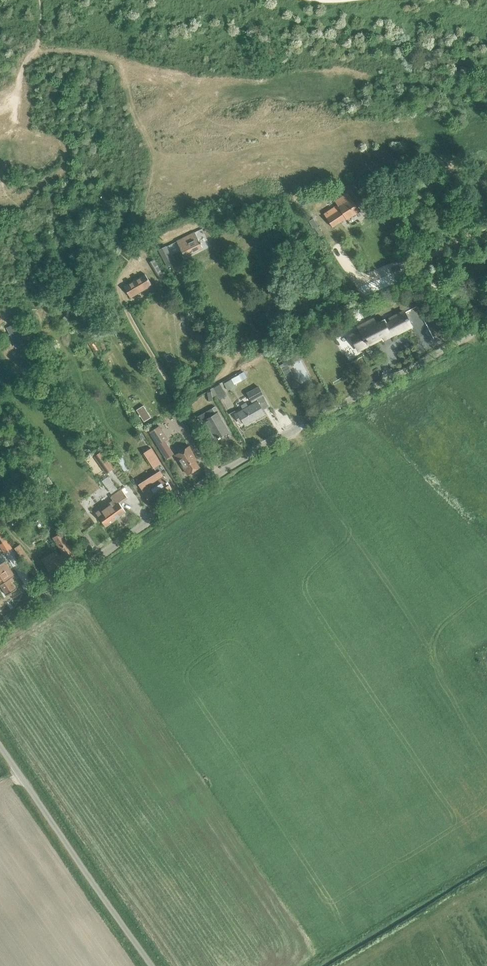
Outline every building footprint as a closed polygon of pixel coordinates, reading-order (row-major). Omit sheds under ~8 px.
[(326,218),(332,227),(346,218),(346,219),(360,210),(348,192),(335,201),(340,209),(326,218)] [(322,201),(314,205),(317,211),(325,206),(322,201)] [(176,241),(184,257),(203,248),(195,233),(176,241)] [(159,250),(167,266),(170,264),(174,263),(166,247),(159,250)] [(124,286),(126,289),(130,297),(152,285),(145,274),(124,286)] [(414,313),(410,315),(407,310),(398,315),(396,311),(381,319),(383,322),(373,327),(380,341),(399,331),(398,330),(411,323),(413,327),(433,317),(426,304),(413,311),(414,313)] [(16,341),(24,336),(19,329),(11,334),(16,341)] [(393,363),(386,364),(388,372),(395,371),(393,363)] [(292,379),(285,365),(278,369),(285,383),(292,379)] [(248,366),(238,370),(242,377),(251,373),(248,366)] [(231,379),(224,383),(228,390),(235,386),(231,379)] [(213,388),(216,393),(220,400),(227,396),(220,384),(213,388)] [(247,393),(252,401),(263,395),(258,387),(247,393)] [(244,422),(245,425),(264,413),(257,401),(238,412),(234,414),(240,424),(244,422)] [(210,429),(205,432),(210,441),(215,438),(215,439),(229,432),(218,412),(215,406),(197,416),(200,422),(204,420),(210,429)] [(139,415),(143,423),(149,419),(144,411),(139,415)] [(150,432),(158,445),(167,439),(159,426),(154,429),(150,432)] [(193,457),(195,455),(189,446),(175,455),(187,474),(199,467),(193,457)] [(148,483),(141,488),(144,494),(150,503),(172,489),(164,476),(160,471),(162,469),(159,464),(161,463),(151,448),(144,453),(157,473),(146,480),(148,483)] [(94,456),(106,473),(113,469),(101,451),(94,456)] [(120,455),(115,458),(124,472),(130,469),(120,455)] [(48,476),(44,479),(48,485),(52,483),(48,476)] [(96,512),(105,526),(126,511),(120,503),(128,498),(121,489),(110,497),(113,500),(96,512)] [(49,552),(38,559),(48,575),(67,562),(66,561),(71,557),(67,551),(70,549),(58,532),(49,537),(60,555),(53,559),(49,552)] [(14,548),(19,556),(33,576),(38,572),(25,552),(20,544),(14,548)] [(95,548),(99,555),(106,552),(103,545),(95,548)] [(15,576),(5,561),(0,564),(0,585),(6,595),(16,589),(12,582),(14,581),(12,577),(15,576)]
